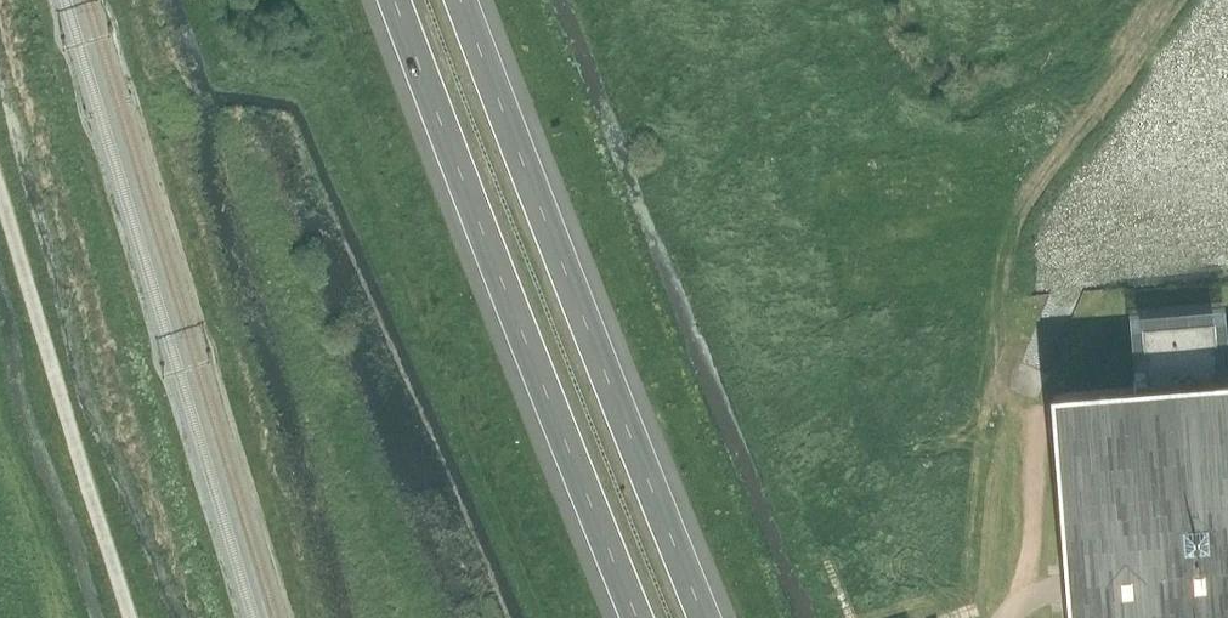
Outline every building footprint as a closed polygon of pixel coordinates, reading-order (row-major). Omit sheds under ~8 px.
[(1213,314),(1141,320),(1149,416),(1075,422),(1091,617),(1227,617),(1227,410),(1221,410),(1213,314)]
